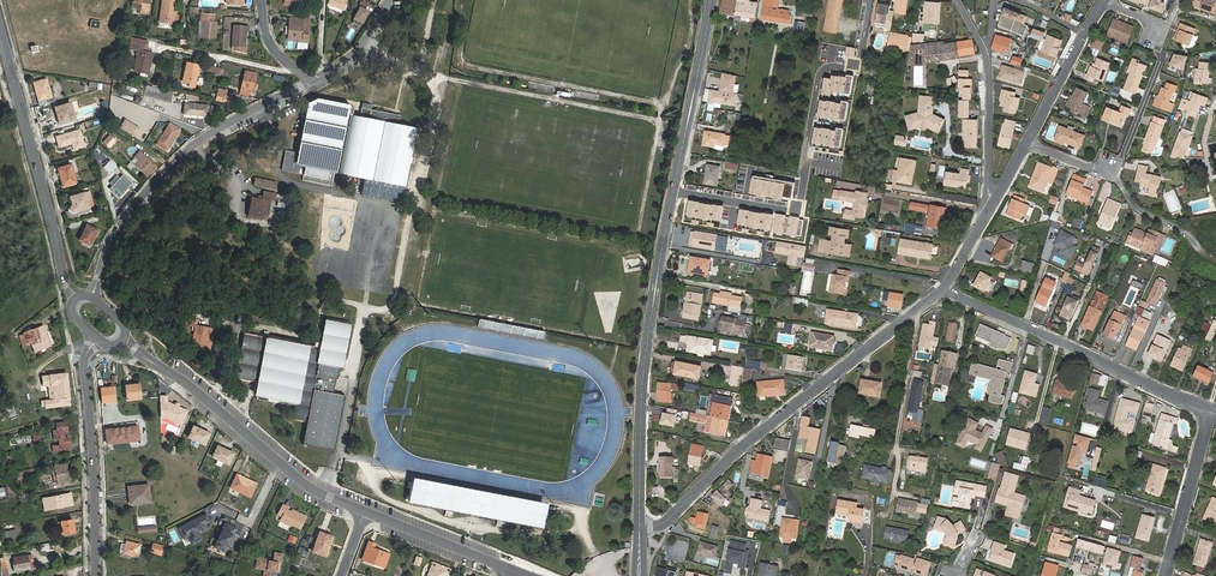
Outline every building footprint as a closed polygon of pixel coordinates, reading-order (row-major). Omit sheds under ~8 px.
[(151,0),(134,0),(133,9),(140,10),(140,14),(149,15),(151,0)] [(174,11),(175,0),(163,0),(161,21),(175,23),(176,17),(177,14),(174,14),(174,11)] [(328,4),(344,10),(348,0),(330,0),(328,4)] [(721,12),(734,14),(737,0),(723,0),(721,12)] [(755,18),(758,3),(749,1),(749,0),(737,0),(734,14),(755,18)] [(761,18),(791,23),(792,14),(789,14),(790,10),(783,9),(782,10),(782,13),(778,12),(779,10),(780,0),(765,0),(761,18)] [(826,23),(839,26),(843,0),(830,0),(827,18),(826,23)] [(898,13),(896,22),(904,23),(905,14),(907,14),(908,0),(898,0),(898,13)] [(1139,3),(1139,2),(1149,5),(1148,7),(1161,12),(1165,2),(1161,1),(1161,0),(1130,0),(1139,3)] [(1215,0),(1194,0),(1193,3),(1203,7),(1203,8),(1212,12),(1213,11),(1215,12),(1215,0)] [(924,22),(939,23),(940,2),(926,1),(924,22)] [(891,5),(879,3),(876,21),(886,23),(886,26),(885,28),(891,29),(894,10),(890,10),(891,5)] [(367,11),(358,6),(352,17),(351,21),(358,25),(361,22),(367,11)] [(204,21),(203,39),(216,39),(217,21),(215,21),(215,14),(202,14),(202,21),(204,21)] [(1024,36),(1029,25),(1003,15),(999,25),(1024,36)] [(1116,20),(1134,27),(1135,25),(1117,18),(1116,20)] [(101,21),(92,20),(90,27),(100,29),(101,21)] [(1129,40),(1134,27),(1116,20),(1110,33),(1129,40)] [(308,39),(309,24),(291,23),(290,38),(308,39)] [(826,23),(825,30),(838,33),(839,26),(826,23)] [(1182,30),(1178,41),(1191,45),(1192,44),(1195,35),(1197,29),(1183,23),(1181,29),(1182,30)] [(235,25),(233,47),(233,50),(248,55),(248,48),(246,48),(247,33),(249,33),(249,26),(235,25)] [(958,37),(967,36),(966,26),(957,27),(958,37)] [(1043,38),(1045,33),(1034,28),(1032,35),(1042,39),(1043,40),(1043,38)] [(938,39),(938,30),(931,29),(931,31),(927,30),(927,33),(919,33),(919,41),(926,41),(926,38),(938,39)] [(1128,42),(1129,40),(1110,33),(1109,35),(1128,42)] [(890,34),(887,48),(907,52),(910,38),(890,34)] [(997,34),(993,48),(1009,52),(1013,38),(997,34)] [(1056,56),(1062,40),(1048,35),(1046,39),(1042,50),(1056,56)] [(147,63),(150,52),(147,51),(149,41),(134,37),(131,48),(138,50),(137,54),(138,54),(134,69),(148,72),(150,64),(147,63)] [(1099,38),(1095,47),(1099,49),(1101,44),(1106,46),(1107,41),(1099,38)] [(958,41),(960,55),(975,53),(973,39),(958,41)] [(939,61),(960,58),(960,55),(958,41),(945,43),(945,40),(937,41),(939,61)] [(928,62),(939,61),(937,41),(928,42),(928,62)] [(928,42),(915,44),(914,63),(923,63),(928,62),(928,42)] [(855,48),(847,46),(845,55),(853,57),(855,48)] [(1188,55),(1168,52),(1164,62),(1184,71),(1185,63),(1188,55)] [(1015,56),(1013,63),(1017,64),(1021,66),(1024,59),(1015,56)] [(1095,66),(1093,65),(1091,65),(1088,72),(1087,72),(1085,76),(1093,79),(1095,75),(1104,78),(1110,62),(1099,57),(1097,63),(1095,66)] [(1141,77),(1142,74),(1144,70),(1146,70),(1148,65),(1139,61),(1139,63),(1134,61),(1129,71),(1132,73),(1125,89),(1136,93),(1142,78),(1141,77)] [(1211,77),(1212,72),(1212,68),(1213,68),(1214,62),(1202,61),(1201,68),(1198,68),(1197,80),(1203,80),(1203,81),(1204,81),(1212,82),(1213,77),(1211,77)] [(188,62),(184,81),(190,83),(190,86),(196,88),(201,64),(188,62)] [(1025,72),(1027,67),(1021,66),(1017,64),(1016,69),(1004,65),(1003,67),(1005,68),(1004,71),(1002,70),(1000,77),(1022,85),(1026,72),(1025,72)] [(220,75),(221,69),(212,67),(211,71),(216,72),(216,75),(220,75)] [(253,92),(258,72),(246,70),(241,92),(249,94),(250,91),(253,92)] [(722,72),(719,90),(733,92),(736,75),(722,72)] [(851,94),(854,75),(847,74),(847,76),(839,75),(832,74),(831,78),(825,77),(822,94),(830,95),(831,91),(851,94)] [(966,78),(966,83),(965,98),(973,99),(973,92),(973,84),(973,78),(966,78)] [(41,105),(57,101),(55,96),(53,96),(52,95),(48,79),(35,82),(37,90),(39,90),(42,99),(40,100),(41,105)] [(1168,88),(1175,91),(1177,92),(1179,87),(1170,83),(1168,88)] [(1085,113),(1089,105),(1084,102),(1089,92),(1079,87),(1075,96),(1070,105),(1075,107),(1079,109),(1079,110),(1080,111),(1085,113)] [(1171,103),(1175,91),(1168,88),(1165,87),(1161,96),(1157,106),(1172,112),(1175,105),(1171,103)] [(227,90),(219,88),(216,99),(225,101),(227,90)] [(1010,95),(1011,91),(1003,89),(1001,97),(1003,98),(1001,104),(1017,108),(1020,97),(1015,96),(1010,95)] [(737,94),(710,90),(708,102),(735,106),(737,94)] [(1193,92),(1193,93),(1192,102),(1194,102),(1204,105),(1207,107),(1210,98),(1193,92)] [(936,98),(924,96),(922,109),(923,112),(908,115),(911,127),(926,124),(939,131),(945,121),(932,114),(933,111),(934,111),(936,98)] [(351,106),(351,104),(318,98),(308,103),(298,153),(286,150),(282,170),(304,175),(303,180),(333,186),(335,173),(337,173),(349,114),(353,114),(354,107),(351,106)] [(841,103),(820,99),(817,115),(838,119),(839,117),(845,119),(848,101),(841,100),(841,103)] [(969,100),(961,100),(960,115),(963,115),(963,116),(969,116),(969,100)] [(209,117),(211,106),(186,102),(185,115),(209,117)] [(1201,112),(1204,105),(1194,102),(1192,102),(1190,108),(1192,109),(1201,112)] [(60,113),(62,123),(76,119),(72,103),(57,107),(58,113),(60,113)] [(1129,115),(1132,108),(1123,104),(1120,111),(1108,106),(1104,117),(1122,124),(1126,114),(1129,115)] [(1199,117),(1201,112),(1192,109),(1190,113),(1199,117)] [(365,178),(362,192),(399,199),(402,186),(405,186),(417,127),(398,123),(390,122),(391,120),(395,120),(394,114),(378,111),(376,117),(378,117),(378,119),(371,118),(351,114),(340,173),(365,178)] [(390,122),(398,123),(400,116),(394,114),(395,120),(391,120),(390,122)] [(1015,118),(1007,116),(1005,126),(1003,126),(999,144),(1009,146),(1015,118)] [(978,119),(965,119),(964,146),(977,146),(978,119)] [(1153,122),(1147,138),(1146,140),(1145,143),(1146,143),(1143,150),(1148,152),(1152,152),(1154,146),(1156,147),(1164,126),(1163,126),(1166,120),(1161,119),(1159,124),(1153,122)] [(168,150),(181,129),(172,123),(159,144),(168,150)] [(836,129),(815,126),(812,142),(833,146),(833,144),(840,145),(843,128),(836,127),(836,129)] [(1067,140),(1066,142),(1078,147),(1083,134),(1062,126),(1058,137),(1067,140)] [(81,129),(58,136),(61,147),(74,143),(76,150),(86,147),(81,129)] [(704,144),(715,145),(716,143),(725,144),(724,146),(729,146),(730,137),(726,136),(726,133),(706,130),(704,144)] [(105,142),(110,147),(117,140),(115,138),(117,136),(113,132),(105,142)] [(1182,132),(1174,153),(1183,155),(1184,156),(1185,151),(1187,152),(1194,136),(1182,132)] [(224,152),(221,147),(213,153),(216,157),(224,152)] [(141,161),(137,165),(149,177),(158,167),(142,152),(137,157),(141,161)] [(1198,166),(1198,157),(1187,157),(1187,166),(1198,166)] [(910,172),(914,173),(916,160),(906,158),(904,170),(899,169),(897,180),(908,182),(910,172)] [(111,173),(117,166),(110,160),(105,167),(111,173)] [(1037,176),(1033,186),(1045,191),(1049,181),(1052,182),(1058,167),(1053,166),(1053,167),(1039,162),(1034,175),(1037,176)] [(718,184),(721,165),(709,163),(706,182),(718,184)] [(1147,166),(1138,164),(1133,183),(1140,185),(1140,184),(1148,186),(1146,193),(1156,195),(1157,192),(1158,192),(1159,189),(1158,188),(1160,178),(1145,174),(1147,166)] [(76,182),(72,165),(59,168),(64,186),(76,182)] [(965,186),(966,181),(967,174),(968,175),(969,169),(960,168),(959,173),(947,171),(945,184),(955,186),(956,184),(965,186)] [(795,182),(754,174),(750,193),(791,200),(795,182)] [(1076,179),(1071,193),(1079,196),(1079,198),(1089,202),(1093,192),(1084,188),(1085,185),(1082,184),(1085,178),(1075,175),(1074,178),(1076,179)] [(119,197),(132,184),(124,176),(111,189),(119,197)] [(843,190),(837,189),(835,196),(842,198),(857,201),(855,210),(847,209),(846,216),(856,218),(857,216),(862,216),(862,212),(866,213),(867,207),(869,207),(870,201),(867,200),(868,192),(858,190),(858,192),(843,190)] [(249,213),(262,215),(267,216),(270,199),(274,200),(276,194),(264,191),(263,197),(262,200),(258,199),(252,198),(249,213)] [(89,192),(84,193),(88,208),(93,207),(89,192)] [(399,199),(362,192),(361,194),(399,201),(399,199)] [(88,208),(84,193),(70,197),(72,206),(71,207),(69,208),(69,210),(70,211),(71,212),(73,212),(74,212),(88,208)] [(1012,198),(1022,202),(1024,198),(1014,194),(1012,198)] [(1020,212),(1025,214),(1028,204),(1022,202),(1012,198),(1006,213),(1018,218),(1020,212)] [(723,206),(689,200),(687,213),(721,219),(723,206)] [(930,204),(912,200),(911,207),(929,210),(930,204)] [(1104,215),(1100,225),(1111,229),(1120,206),(1108,201),(1103,215),(1104,215)] [(942,221),(945,208),(932,206),(929,224),(934,225),(934,227),(943,228),(944,222),(942,221)] [(773,213),(741,208),(738,223),(771,228),(773,213)] [(804,217),(776,213),(774,232),(801,236),(804,217)] [(1051,221),(1054,223),(1057,224),(1060,216),(1054,213),(1051,221)] [(908,223),(907,232),(915,234),(917,224),(908,223)] [(98,231),(87,225),(80,240),(90,245),(94,237),(95,238),(98,231)] [(844,234),(845,228),(831,225),(829,232),(833,233),(832,240),(826,239),(824,249),(841,252),(842,248),(844,248),(845,242),(843,241),(844,234)] [(1155,244),(1157,245),(1161,234),(1153,231),(1153,233),(1149,231),(1148,234),(1143,233),(1143,232),(1135,229),(1133,235),(1132,238),(1129,236),(1127,241),(1131,243),(1130,245),(1141,250),(1141,251),(1153,255),(1156,248),(1156,247),(1154,246),(1155,244)] [(724,236),(717,235),(717,234),(706,232),(706,230),(705,230),(703,231),(697,230),(694,244),(715,248),(715,247),(722,248),(724,236)] [(1061,232),(1056,243),(1063,246),(1062,250),(1060,254),(1072,260),(1077,248),(1071,245),(1074,238),(1061,232)] [(1027,245),(1021,272),(1032,274),(1038,247),(1028,245),(1030,235),(1023,233),(1020,244),(1027,245)] [(920,254),(919,256),(930,258),(932,244),(900,238),(897,252),(916,255),(917,254),(920,254)] [(1013,250),(1016,245),(1005,240),(1003,244),(1001,243),(994,256),(1004,261),(1011,248),(1013,250)] [(842,248),(841,252),(847,254),(850,243),(845,242),(844,248),(842,248)] [(317,253),(321,246),(315,243),(312,248),(314,249),(313,250),(317,253)] [(791,247),(789,256),(788,262),(796,264),(798,248),(791,247)] [(1094,248),(1082,274),(1088,277),(1100,251),(1094,248)] [(709,273),(711,259),(692,256),(689,269),(709,273)] [(816,262),(805,260),(804,266),(815,268),(816,262)] [(1084,266),(1077,263),(1075,267),(1075,268),(1074,270),(1080,273),(1084,266)] [(846,295),(847,289),(845,288),(847,277),(846,277),(847,271),(838,270),(837,275),(835,275),(833,286),(831,286),(830,292),(846,295)] [(1072,275),(1068,273),(1065,280),(1061,278),(1056,289),(1064,293),(1072,275)] [(981,278),(979,277),(975,285),(986,291),(993,279),(984,274),(981,278)] [(1119,279),(1114,277),(1111,283),(1116,286),(1119,279)] [(1047,308),(1058,284),(1047,279),(1037,303),(1047,308)] [(1166,284),(1156,279),(1145,302),(1156,307),(1166,284)] [(1129,292),(1132,283),(1123,281),(1120,290),(1129,292)] [(1075,291),(1067,288),(1064,293),(1072,297),(1075,291)] [(715,292),(714,302),(741,306),(743,297),(734,295),(732,293),(732,292),(722,290),(721,293),(715,292)] [(904,295),(885,291),(884,299),(890,300),(889,305),(902,307),(904,295)] [(691,314),(699,315),(702,294),(688,292),(684,317),(690,318),(691,314)] [(1069,297),(1066,302),(1077,307),(1079,300),(1073,297),(1072,299),(1069,297)] [(1077,307),(1066,302),(1061,316),(1067,319),(1068,316),(1072,318),(1077,307)] [(1093,330),(1101,312),(1091,307),(1082,325),(1093,330)] [(828,309),(826,322),(857,327),(857,325),(858,316),(859,315),(859,314),(828,309)] [(1113,316),(1110,320),(1122,326),(1124,322),(1123,318),(1116,315),(1113,316)] [(305,444),(335,450),(345,395),(333,393),(336,378),(338,379),(339,369),(341,370),(350,320),(327,316),(322,345),(246,330),(237,379),(260,383),(257,398),(298,406),(295,419),(309,422),(305,444)] [(747,320),(723,316),(722,321),(724,321),(723,329),(744,333),(747,320)] [(1151,321),(1140,316),(1137,322),(1148,327),(1151,321)] [(210,333),(213,333),(214,329),(197,326),(198,321),(189,319),(188,324),(197,326),(194,342),(198,342),(207,344),(210,333)] [(1104,335),(1114,340),(1118,331),(1120,332),(1122,326),(1110,320),(1104,335)] [(793,322),(786,321),(784,331),(792,332),(793,322)] [(937,322),(930,321),(929,324),(923,323),(918,347),(931,349),(932,345),(937,347),(939,338),(934,336),(937,322)] [(947,342),(953,343),(957,323),(950,322),(945,343),(946,343),(947,342)] [(1148,327),(1137,322),(1126,346),(1137,351),(1148,327)] [(1012,338),(981,324),(976,336),(991,343),(989,346),(998,350),(1007,350),(1012,338)] [(1177,338),(1182,326),(1176,324),(1171,335),(1177,338)] [(1211,324),(1206,335),(1211,338),(1214,332),(1213,331),(1215,326),(1211,324)] [(51,344),(46,333),(39,335),(36,328),(24,333),(24,334),(28,343),(36,340),(40,348),(51,344)] [(832,349),(834,336),(813,332),(811,345),(832,349)] [(1158,336),(1170,342),(1172,338),(1159,332),(1158,336)] [(210,350),(213,333),(210,333),(207,344),(198,342),(197,348),(210,350)] [(28,345),(28,343),(24,334),(19,336),(23,346),(28,345)] [(677,342),(693,345),(694,337),(689,336),(678,335),(677,342)] [(1161,362),(1170,342),(1158,336),(1149,356),(1161,362)] [(689,348),(688,351),(688,355),(691,355),(692,350),(711,353),(713,341),(694,337),(693,345),(692,348),(689,348)] [(1029,344),(1026,353),(1033,355),(1036,346),(1029,344)] [(1183,371),(1193,350),(1184,346),(1182,350),(1180,349),(1172,366),(1183,371)] [(952,368),(954,368),(957,354),(943,350),(940,365),(935,364),(931,382),(948,386),(952,368)] [(802,370),(804,356),(790,354),(788,368),(802,370)] [(753,368),(762,370),(763,361),(753,359),(752,368),(753,368)] [(1003,361),(1000,371),(973,364),(970,373),(994,380),(988,402),(1000,405),(1002,398),(999,397),(1004,377),(1007,377),(1009,374),(1007,373),(1010,363),(1003,361)] [(700,378),(702,366),(678,362),(676,374),(700,378)] [(742,366),(730,364),(727,383),(736,385),(738,374),(741,374),(742,366)] [(752,368),(745,367),(743,366),(741,378),(751,380),(753,368),(752,368)] [(1209,383),(1213,373),(1199,366),(1194,377),(1209,383)] [(1037,374),(1026,371),(1020,392),(1036,396),(1039,385),(1034,384),(1037,374)] [(42,406),(45,406),(46,408),(70,405),(67,373),(43,376),(44,385),(53,384),(55,399),(45,400),(45,401),(42,401),(42,406)] [(766,392),(766,395),(786,392),(785,379),(760,383),(761,392),(766,392)] [(925,381),(914,379),(908,412),(914,413),(912,421),(921,423),(924,410),(919,409),(925,381)] [(879,397),(881,383),(862,380),(860,393),(879,397)] [(1072,399),(1075,386),(1065,384),(1065,386),(1061,385),(1062,381),(1056,380),(1053,394),(1072,399)] [(700,384),(686,382),(685,388),(699,390),(699,389),(700,384)] [(659,383),(658,394),(661,394),(660,398),(660,402),(670,403),(671,399),(675,399),(676,392),(671,392),(672,389),(677,389),(678,385),(659,383)] [(126,385),(127,400),(141,399),(139,384),(126,385)] [(101,388),(102,402),(115,401),(113,387),(101,388)] [(1105,414),(1108,401),(1098,399),(1099,391),(1091,389),(1086,409),(1105,414)] [(715,416),(730,419),(733,403),(722,402),(723,393),(714,391),(712,400),(715,401),(712,415),(715,416)] [(1121,399),(1114,428),(1132,432),(1139,404),(1131,402),(1131,401),(1121,399)] [(1015,410),(1016,405),(1014,404),(1015,402),(1011,401),(1008,412),(1014,414),(1015,410)] [(1039,425),(1045,427),(1050,407),(1044,406),(1039,425)] [(1151,409),(1145,407),(1143,415),(1151,417),(1153,410),(1151,409)] [(677,410),(667,408),(666,414),(663,413),(660,424),(673,427),(677,410)] [(709,415),(693,412),(692,419),(708,421),(709,415)] [(1173,425),(1171,424),(1173,418),(1162,414),(1153,443),(1165,446),(1168,434),(1170,434),(1173,425)] [(727,437),(730,419),(715,416),(713,425),(709,424),(707,433),(727,437)] [(815,454),(820,430),(809,428),(811,418),(802,416),(800,426),(801,426),(799,437),(809,439),(807,452),(815,454)] [(980,422),(969,417),(955,444),(964,449),(968,441),(976,445),(975,448),(982,452),(994,428),(987,425),(983,433),(976,430),(980,422)] [(57,423),(58,430),(54,430),(55,439),(59,438),(60,445),(53,446),(54,451),(59,451),(59,450),(70,449),(69,440),(65,440),(64,430),(68,429),(67,421),(57,423)] [(859,438),(861,426),(851,425),(849,436),(859,438)] [(139,440),(137,426),(106,429),(107,444),(139,440)] [(876,438),(877,429),(861,426),(859,438),(863,439),(863,436),(876,438)] [(210,433),(196,427),(195,429),(192,428),(188,437),(205,444),(210,433)] [(1025,449),(1028,436),(1016,433),(1016,431),(1011,429),(1007,444),(1025,449)] [(789,449),(790,443),(776,440),(775,446),(789,449)] [(1080,452),(1082,443),(1075,441),(1073,450),(1080,452)] [(832,442),(828,462),(836,464),(837,456),(844,458),(846,446),(839,445),(840,444),(832,442)] [(703,446),(692,444),(689,464),(700,465),(703,446)] [(220,447),(219,449),(217,448),(213,457),(229,464),(233,453),(220,447)] [(1093,465),(1097,466),(1102,449),(1097,448),(1093,465)] [(1000,465),(1008,467),(1002,452),(996,454),(1000,465)] [(768,478),(772,459),(762,457),(762,455),(758,455),(757,462),(753,461),(752,463),(754,464),(752,473),(761,475),(761,476),(768,478)] [(675,476),(675,456),(661,456),(661,461),(659,461),(659,470),(661,470),(661,476),(675,476)] [(925,472),(927,459),(911,457),(910,463),(913,463),(912,470),(925,472)] [(1029,459),(1024,457),(1022,465),(1020,470),(1026,471),(1029,459)] [(813,462),(799,459),(795,477),(809,480),(813,462)] [(995,483),(1000,465),(992,462),(987,481),(995,483)] [(70,481),(67,463),(55,466),(58,483),(70,481)] [(882,469),(864,465),(861,478),(870,480),(869,482),(880,484),(881,482),(889,484),(892,470),(887,469),(888,468),(883,467),(882,469)] [(1166,468),(1154,465),(1146,490),(1158,494),(1166,468)] [(250,497),(255,486),(246,481),(247,479),(237,474),(231,487),(250,497)] [(1024,497),(1013,494),(1017,477),(1006,474),(1001,490),(1000,490),(997,501),(1009,505),(1006,514),(1018,518),(1021,508),(1024,497)] [(412,481),(547,506),(548,503),(413,477),(412,481)] [(1095,478),(1093,485),(1105,489),(1107,482),(1095,478)] [(734,485),(728,479),(712,497),(714,499),(709,505),(716,511),(733,494),(729,491),(734,485)] [(543,527),(547,506),(412,481),(409,480),(408,485),(411,486),(410,494),(407,494),(406,499),(409,499),(408,501),(543,527)] [(960,493),(959,498),(958,505),(970,507),(972,498),(972,495),(975,495),(985,497),(986,487),(957,482),(955,492),(960,493)] [(148,485),(129,487),(129,493),(131,492),(133,502),(142,500),(142,502),(150,501),(148,485)] [(1092,513),(1095,501),(1079,496),(1080,491),(1069,488),(1068,493),(1072,494),(1068,506),(1081,510),(1080,512),(1087,514),(1087,512),(1092,513)] [(763,497),(772,500),(774,493),(765,491),(763,497)] [(45,509),(73,504),(71,493),(43,498),(45,509)] [(919,502),(899,498),(896,511),(916,515),(919,502)] [(1213,498),(1208,509),(1213,511),(1208,522),(1215,525),(1215,500),(1213,498)] [(768,523),(770,511),(761,509),(762,501),(752,499),(750,506),(747,508),(746,515),(747,518),(768,523)] [(856,509),(857,504),(839,501),(837,514),(850,516),(850,521),(861,523),(863,510),(856,509)] [(300,528),(306,516),(295,511),(294,513),(286,509),(287,507),(283,505),(278,514),(283,516),(281,520),(300,528)] [(707,521),(708,514),(699,512),(697,519),(707,521)] [(1148,541),(1155,518),(1143,514),(1136,537),(1148,541)] [(958,534),(966,530),(961,521),(953,526),(949,518),(940,516),(938,522),(945,524),(944,528),(946,530),(947,532),(943,544),(944,546),(953,548),(955,547),(958,534)] [(706,526),(707,521),(697,519),(691,517),(690,523),(695,524),(695,527),(704,529),(704,526),(706,526)] [(75,531),(73,519),(61,521),(63,533),(75,531)] [(797,533),(793,532),(795,520),(783,519),(781,537),(784,537),(784,541),(792,543),(792,538),(797,539),(797,533)] [(236,528),(226,523),(214,547),(225,552),(229,542),(231,543),(234,536),(233,535),(236,528)] [(719,527),(712,525),(709,538),(716,540),(719,527)] [(910,531),(886,527),(884,539),(891,540),(890,542),(900,544),(901,542),(908,544),(910,531)] [(1054,528),(1053,533),(1061,536),(1063,530),(1054,528)] [(325,555),(332,536),(320,532),(313,551),(325,555)] [(1071,545),(1060,541),(1061,536),(1053,533),(1048,547),(1060,551),(1059,554),(1068,556),(1071,545)] [(296,540),(288,536),(285,542),(293,546),(296,540)] [(1204,567),(1212,543),(1201,540),(1193,564),(1204,567)] [(124,553),(137,556),(140,545),(127,541),(124,553)] [(718,547),(700,541),(696,553),(715,559),(718,547)] [(746,545),(732,541),(725,572),(731,573),(733,562),(739,563),(739,566),(745,567),(748,551),(745,550),(746,545)] [(369,542),(362,559),(385,567),(389,554),(374,548),(375,544),(369,542)] [(1010,566),(1014,554),(1004,551),(1005,546),(994,542),(991,551),(992,551),(990,559),(1010,566)] [(153,543),(151,552),(159,554),(161,545),(153,543)] [(782,555),(790,556),(792,547),(784,546),(782,555)] [(1122,551),(1108,547),(1102,566),(1116,570),(1122,551)] [(258,557),(256,568),(264,570),(263,575),(275,575),(278,562),(281,563),(282,554),(275,552),(273,561),(268,560),(269,559),(258,557)] [(901,554),(901,556),(897,555),(894,563),(899,564),(898,568),(911,572),(912,568),(915,569),(914,573),(923,575),(927,575),(932,563),(917,558),(915,564),(914,563),(915,559),(901,554)] [(30,568),(27,555),(14,557),(15,561),(13,562),(14,571),(30,568)] [(422,558),(416,556),(413,564),(419,566),(422,558)] [(1140,569),(1143,559),(1134,557),(1128,575),(1142,575),(1144,570),(1140,569)] [(1046,563),(1042,575),(1056,575),(1059,566),(1046,563)] [(428,575),(447,575),(448,573),(446,567),(437,564),(431,566),(428,575)] [(776,567),(762,564),(760,575),(774,575),(776,567)] [(1093,567),(1084,564),(1082,572),(1091,575),(1093,567)] [(676,573),(669,571),(658,568),(657,572),(656,575),(675,575),(676,573)]
